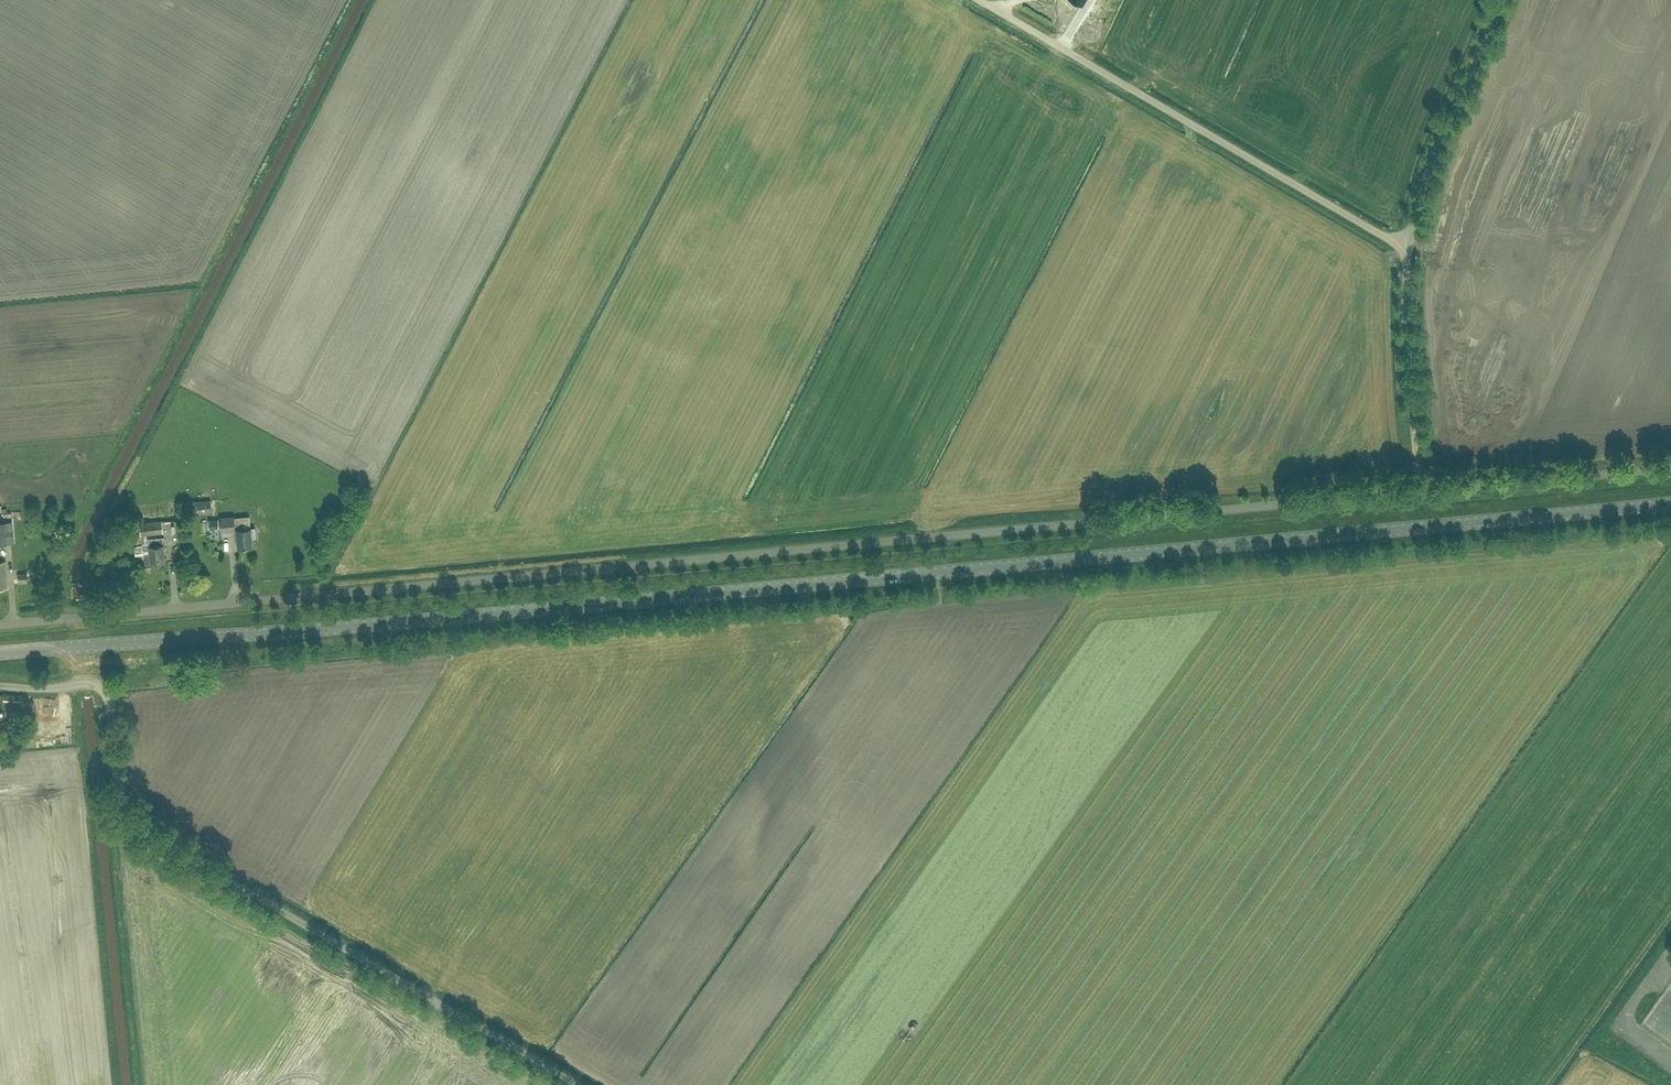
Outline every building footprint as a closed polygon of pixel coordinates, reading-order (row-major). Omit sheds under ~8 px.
[(188,501),(189,513),(211,511),(210,499),(188,501)] [(238,547),(252,546),(251,536),(255,536),(254,527),(250,527),(249,515),(233,516),(220,517),(221,530),(236,529),(238,547)] [(140,534),(163,531),(161,519),(139,522),(140,534)] [(163,536),(147,537),(149,552),(144,553),(145,565),(152,564),(152,562),(165,561),(163,536)]
